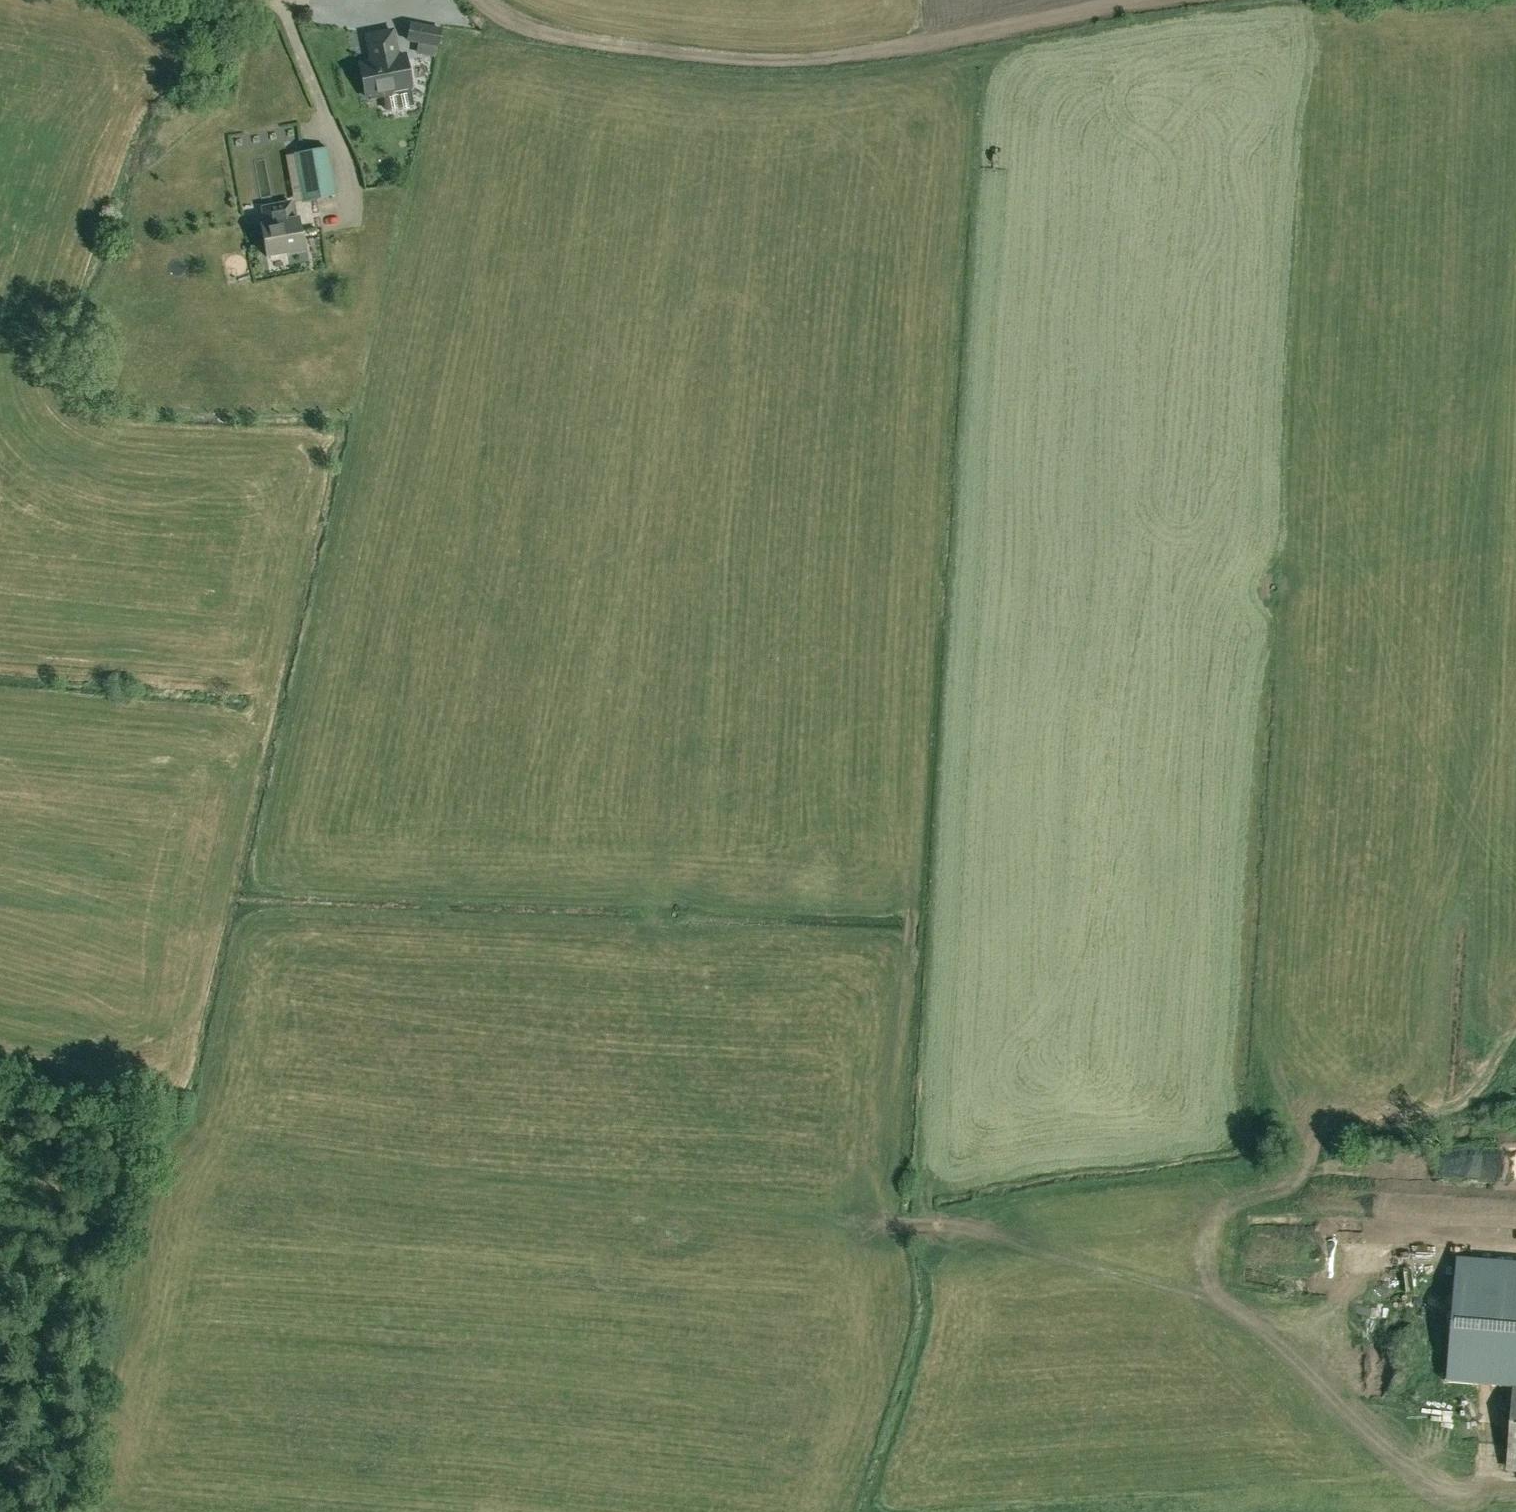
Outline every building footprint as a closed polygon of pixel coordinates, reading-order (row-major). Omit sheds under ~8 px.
[(410,23),(407,42),(439,47),(442,29),(410,23)] [(374,54),(361,56),(367,94),(371,94),(372,98),(385,96),(384,92),(413,88),(408,55),(400,56),(397,30),(371,34),(374,54)] [(265,223),(261,224),(266,256),(304,249),(298,217),(294,218),(291,201),(262,207),(265,223)] [(1495,1312),(1500,1320),(1515,1309),(1515,1305),(1513,1300),(1495,1312)] [(1503,1322),(1510,1331),(1515,1326),(1515,1311),(1503,1322)] [(1515,1372),(1507,1470),(1515,1471),(1515,1372)]
